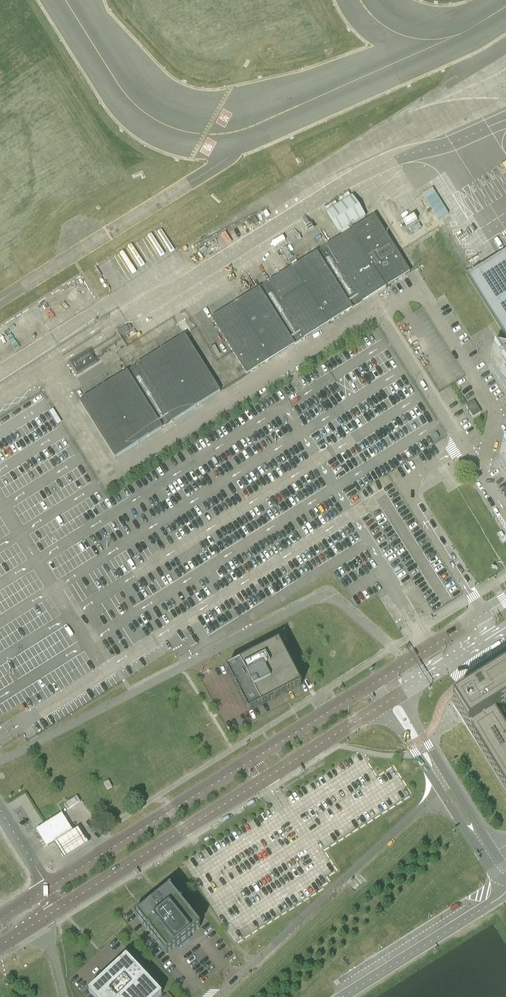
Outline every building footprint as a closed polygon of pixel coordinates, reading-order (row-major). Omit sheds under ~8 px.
[(386,288),(350,231),(348,228),(366,217),(352,196),(341,203),(337,198),(327,205),(330,209),(326,212),(340,233),(341,233),(342,235),(327,245),(362,302),(386,288),(386,289),(390,287),(389,286),(386,288)] [(409,273),(374,216),(350,231),(386,288),(389,286),(409,273)] [(362,302),(327,245),(316,252),(352,309),(362,302)] [(352,309),(316,252),(292,267),(328,324),(352,309)] [(467,276),(469,280),(505,339),(505,252),(467,276)] [(328,324),(292,267),(269,282),(304,339),(328,324)] [(304,339),(269,282),(259,288),(294,345),(304,339)] [(294,345),(259,288),(235,303),(270,360),(294,345)] [(270,360),(235,303),(211,318),(247,375),(270,360)] [(218,388),(184,335),(160,350),(196,407),(220,392),(218,388)] [(494,343),(490,364),(505,390),(505,346),(494,343)] [(196,407),(160,350),(137,365),(172,422),(196,407)] [(137,365),(126,371),(162,428),(172,422),(137,365)] [(126,371),(103,386),(138,443),(162,428),(126,371)] [(103,386),(79,401),(115,458),(138,443),(103,386)] [(480,412),(473,401),(466,406),(473,417),(480,412)] [(302,686),(280,643),(226,670),(249,713),(302,686)] [(451,704),(463,722),(505,791),(505,669),(451,704)] [(112,787),(109,780),(103,783),(106,790),(112,787)] [(76,796),(66,803),(69,808),(80,802),(76,796)] [(65,824),(60,815),(37,829),(42,838),(48,846),(70,832),(65,824)] [(78,831),(54,846),(63,862),(88,847),(78,831)] [(167,888),(134,914),(166,955),(175,948),(178,946),(178,947),(189,938),(189,937),(200,928),(167,888)] [(126,957),(88,992),(93,996),(159,996),(161,995),(126,957)]
